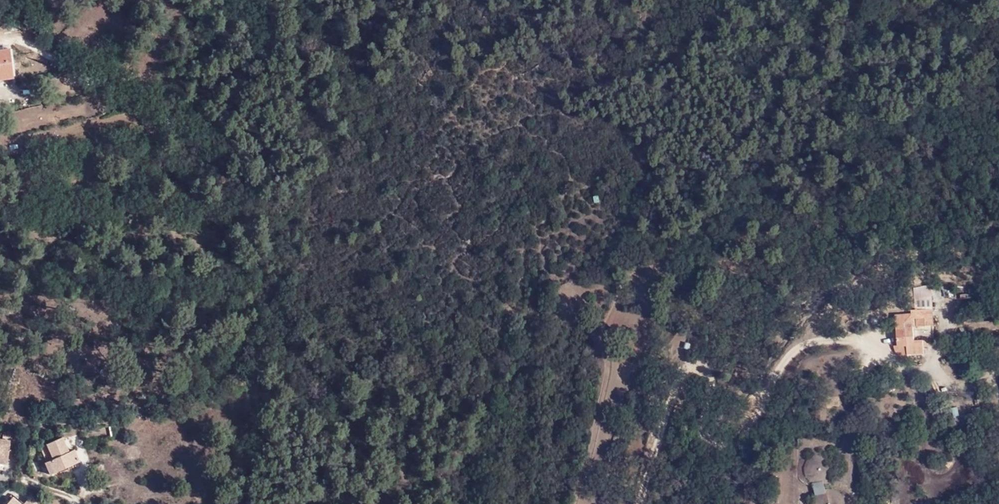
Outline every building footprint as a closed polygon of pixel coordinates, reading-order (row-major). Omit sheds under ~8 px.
[(11,73),(8,50),(0,51),(0,74),(11,73)] [(918,310),(933,309),(929,286),(914,288),(918,310)] [(934,325),(933,309),(918,310),(911,310),(912,314),(896,314),(898,347),(907,346),(907,355),(924,354),(924,340),(915,340),(914,318),(918,318),(918,326),(934,325)] [(62,437),(46,444),(40,447),(46,462),(45,463),(50,475),(80,462),(74,450),(69,452),(62,437)] [(12,441),(0,439),(0,470),(8,471),(12,441)] [(823,481),(824,484),(825,484),(830,481),(832,478),(834,473),(835,468),(833,462),(831,459),(828,457),(825,455),(820,454),(817,454),(811,456),(806,460),(804,465),(803,470),(804,475),(807,480),(809,482),(813,484),(823,481)] [(826,493),(825,489),(824,484),(823,481),(813,484),(815,495),(818,494),(826,493)] [(825,489),(826,493),(818,494),(817,495),(815,498),(814,502),(814,503),(846,503),(845,499),(843,496),(840,492),(836,490),(832,489),(829,488),(825,489)]
